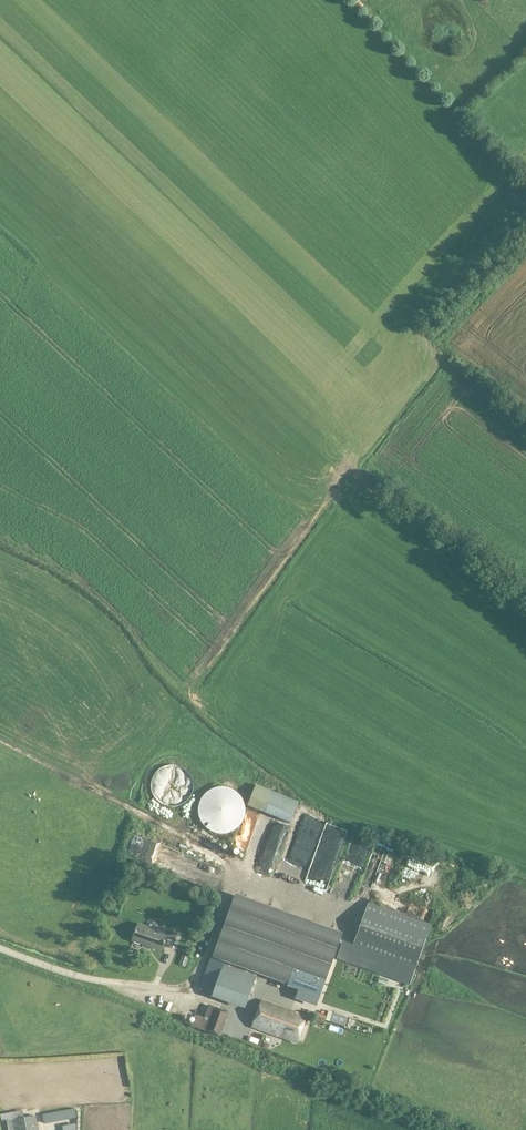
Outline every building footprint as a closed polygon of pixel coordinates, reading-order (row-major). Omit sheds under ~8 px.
[(155,799),(178,805),(179,800),(188,802),(195,772),(157,763),(151,788),(157,789),(155,799)] [(248,805),(290,823),(299,803),(256,785),(248,805)] [(232,790),(228,788),(224,788),(219,788),(215,789),(211,790),(207,793),(204,796),(202,800),(200,804),(199,808),(199,813),(200,817),(202,821),(204,825),(207,828),(211,831),(215,833),(219,834),(224,834),(228,833),(232,831),(236,829),(239,826),(242,823),(244,819),(245,815),(245,811),(245,806),(244,802),(242,798),(239,795),(236,792),(232,790)] [(133,825),(148,834),(152,825),(138,817),(133,825)] [(270,826),(256,875),(273,880),(287,831),(270,826)] [(324,828),(302,902),(320,907),(342,834),(324,828)] [(381,849),(381,880),(393,880),(394,850),(381,849)] [(411,852),(404,866),(424,876),(431,861),(411,852)] [(428,878),(439,882),(441,876),(451,879),(455,864),(434,858),(428,878)] [(201,990),(228,1000),(246,1007),(258,973),(319,995),(341,934),(245,899),(222,962),(212,959),(201,990)] [(338,957),(410,984),(431,926),(369,903),(353,948),(342,944),(338,957)] [(169,931),(168,934),(138,924),(132,941),(162,952),(164,946),(172,949),(177,934),(169,931)] [(306,1017),(262,1001),(253,1027),(297,1043),(306,1017)] [(220,1037),(229,1012),(209,1005),(205,1018),(198,1016),(194,1028),(220,1037)] [(325,1024),(327,1017),(319,1014),(317,1021),(325,1024)] [(43,1120),(76,1113),(75,1107),(42,1113),(43,1120)] [(15,1129),(39,1129),(36,1114),(13,1118),(15,1129)]
